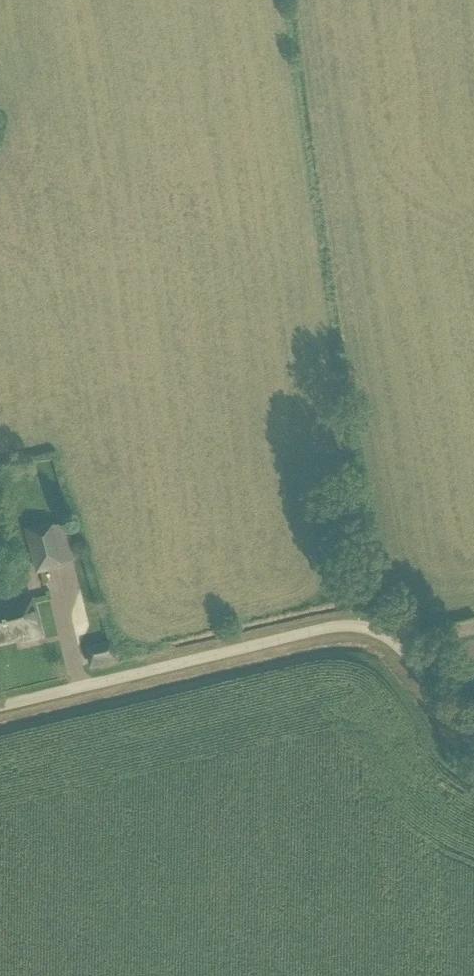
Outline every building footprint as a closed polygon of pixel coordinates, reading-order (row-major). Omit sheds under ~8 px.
[(67,523),(54,526),(54,525),(39,528),(39,526),(24,529),(36,575),(49,572),(49,570),(63,567),(63,565),(76,562),(67,523)] [(0,610),(0,645),(21,640),(21,642),(42,637),(33,600),(10,605),(10,607),(0,610)] [(89,649),(86,650),(90,668),(115,662),(111,644),(106,645),(89,649)]
